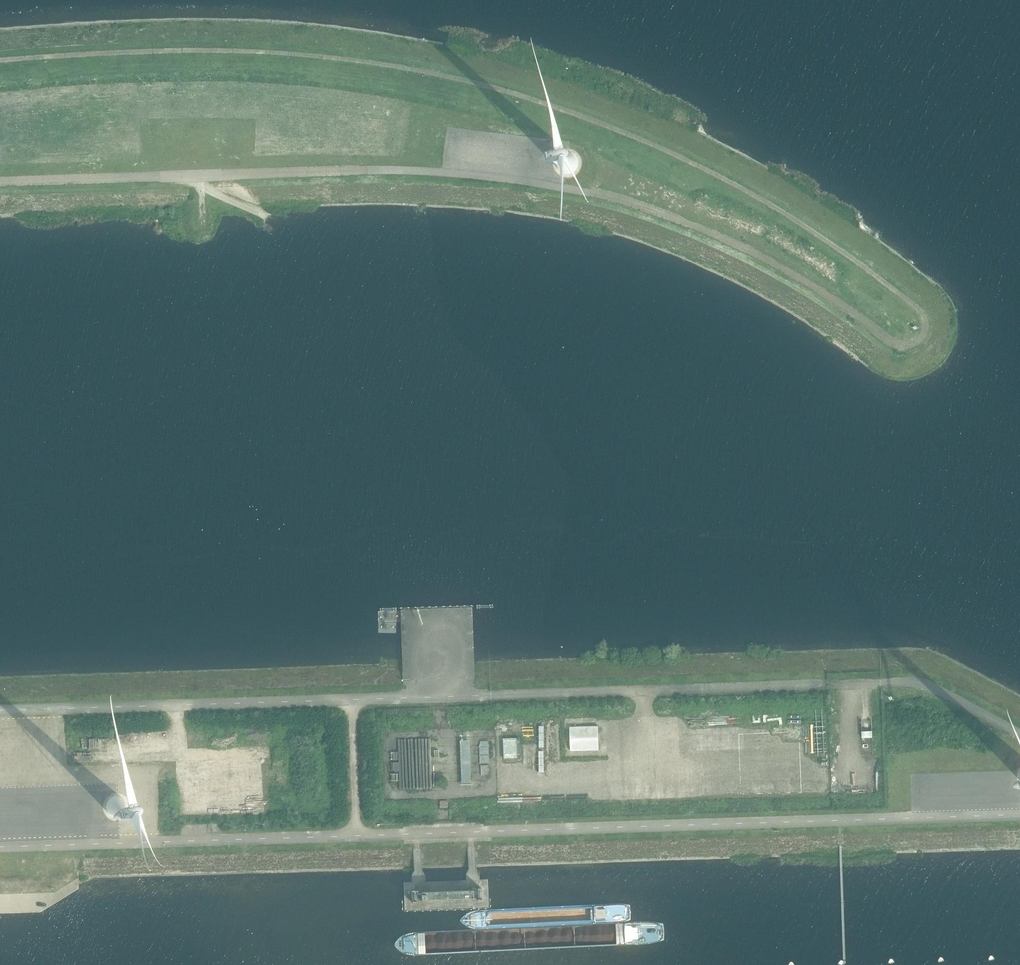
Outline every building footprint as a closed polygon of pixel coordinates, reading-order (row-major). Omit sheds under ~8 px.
[(445,710),(452,708),(451,701),(443,703),(445,710)] [(862,722),(863,740),(874,740),(873,721),(862,722)] [(570,728),(571,752),(599,752),(599,728),(570,728)] [(507,732),(507,753),(525,753),(524,732),(507,732)] [(482,756),(491,757),(492,733),(483,733),(482,756)] [(460,742),(462,787),(471,787),(469,742),(460,742)] [(491,759),(483,759),(483,767),(491,767),(491,759)] [(106,806),(106,807),(106,808),(106,809),(106,810),(107,811),(107,812),(108,813),(109,814),(109,815),(110,816),(111,817),(112,817),(113,818),(114,818),(116,818),(117,818),(118,818),(119,818),(120,818),(121,817),(122,817),(123,816),(124,815),(125,815),(126,814),(126,813),(127,812),(127,811),(128,810),(128,809),(128,808),(128,806),(128,805),(128,804),(127,803),(127,802),(126,801),(126,800),(125,799),(124,798),(123,798),(122,797),(121,797),(120,796),(119,796),(117,796),(116,796),(115,796),(114,796),(113,797),(112,797),(111,798),(110,799),(109,799),(108,800),(108,801),(107,802),(107,803),(106,804),(106,806)] [(0,867),(0,878),(18,878),(18,867),(0,867)]
